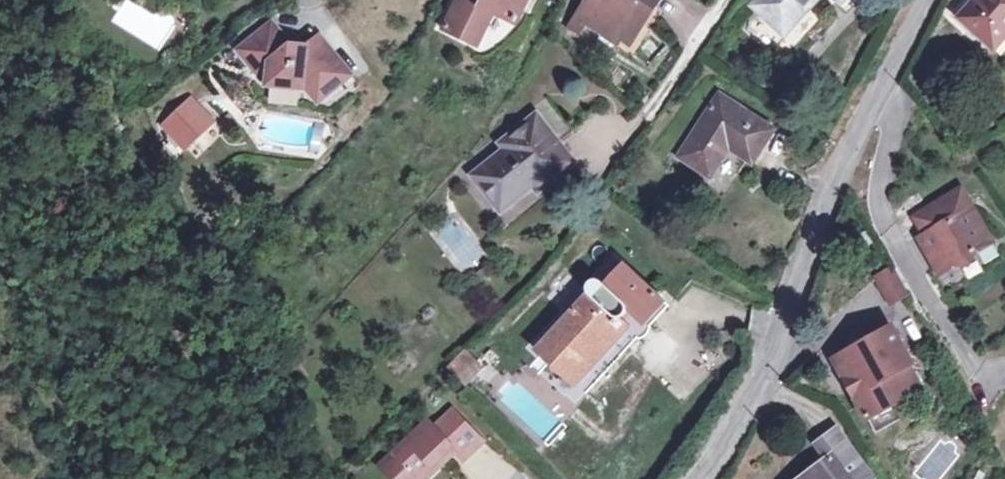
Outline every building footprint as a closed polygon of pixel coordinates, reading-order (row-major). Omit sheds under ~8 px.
[(517,23),(528,0),(460,0),(446,29),(478,44),(493,12),(517,23)] [(576,18),(585,23),(601,33),(605,27),(622,39),(632,22),(638,26),(655,0),(588,0),(576,18)] [(755,5),(785,34),(816,0),(759,0),(755,5)] [(975,4),(972,2),(958,18),(995,52),(1004,40),(1004,0),(978,0),(975,4)] [(585,23),(576,18),(569,28),(577,34),(585,23)] [(272,22),(250,40),(257,47),(245,58),(259,76),(266,79),(268,85),(303,88),(307,84),(320,100),(353,72),(319,33),(306,44),(303,43),(302,49),(294,47),(295,42),(289,42),(272,22)] [(605,27),(601,33),(618,44),(628,50),(631,44),(641,28),(638,26),(632,22),(622,39),(605,27)] [(238,50),(245,58),(257,47),(250,40),(238,50)] [(723,158),(720,156),(726,146),(729,148),(752,162),(772,130),(719,95),(679,157),(710,177),(723,158)] [(211,123),(190,101),(164,126),(186,148),(211,123)] [(552,106),(510,139),(514,145),(507,151),(475,176),(500,209),(532,183),(537,189),(570,163),(556,144),(573,131),(552,106)] [(503,145),(507,151),(514,145),(510,139),(503,145)] [(925,235),(919,239),(937,267),(948,260),(952,267),(959,263),(973,266),(977,252),(993,242),(961,189),(914,217),(925,235)] [(948,260),(937,267),(941,274),(952,267),(948,260)] [(627,327),(617,317),(617,318),(619,318),(620,318),(621,318),(622,317),(623,317),(624,316),(625,315),(626,315),(626,314),(627,313),(627,312),(628,312),(628,311),(628,310),(628,309),(628,308),(628,307),(628,306),(646,323),(665,301),(625,265),(606,287),(602,281),(601,281),(600,280),(599,279),(598,278),(597,279),(596,279),(595,279),(594,279),(593,279),(592,279),(591,280),(590,280),(590,281),(589,282),(588,282),(588,283),(587,284),(587,285),(587,286),(587,287),(587,288),(587,289),(587,291),(588,292),(588,293),(539,348),(575,383),(627,327)] [(894,268),(878,278),(893,304),(909,295),(894,268)] [(892,327),(835,359),(869,420),(891,407),(922,390),(909,366),(912,364),(892,327)] [(482,368),(466,353),(451,368),(466,382),(482,368)] [(898,419),(891,407),(869,420),(876,432),(898,419)] [(480,441),(452,412),(434,429),(427,422),(380,467),(391,478),(413,478),(417,475),(420,478),(424,478),(447,458),(443,454),(450,448),(461,460),(480,441)] [(829,459),(801,478),(871,478),(873,477),(838,430),(818,445),(829,459)] [(450,448),(443,454),(447,458),(453,451),(450,448)]
